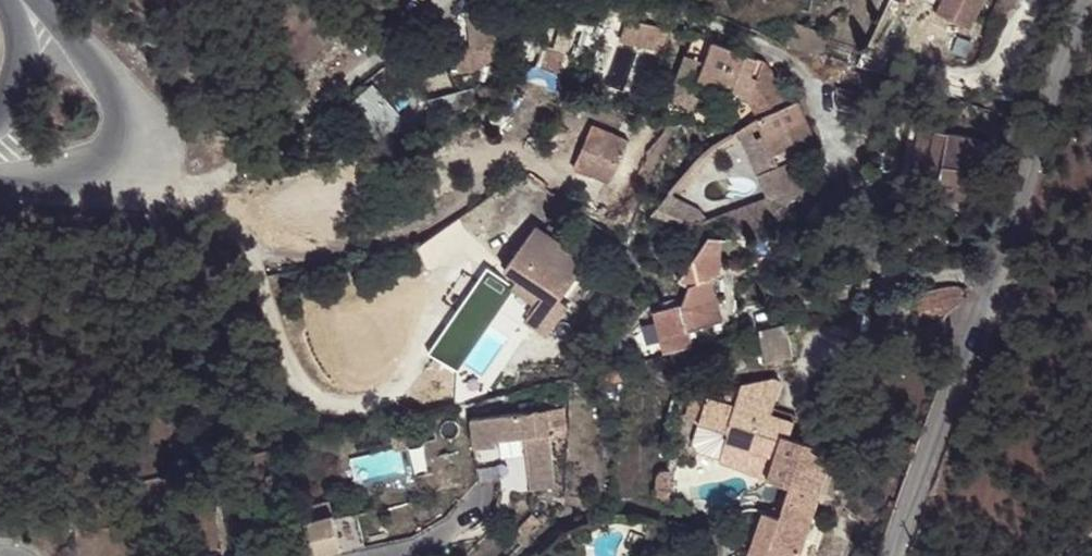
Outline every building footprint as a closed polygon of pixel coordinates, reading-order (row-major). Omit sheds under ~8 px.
[(496,0),(476,0),(464,12),(470,57),(482,54),(497,60),(489,15),(500,6),(496,0)] [(619,41),(662,53),(669,29),(626,18),(619,41)] [(573,32),(582,36),(587,23),(577,20),(573,32)] [(566,82),(582,36),(573,32),(551,23),(534,72),(566,82)] [(765,59),(714,39),(699,80),(749,100),(765,59)] [(686,52),(673,83),(690,91),(703,59),(686,52)] [(797,101),(756,116),(756,117),(778,168),(780,172),(795,166),(793,161),(795,160),(818,150),(797,101)] [(757,177),(778,168),(756,117),(739,129),(757,177)] [(906,123),(890,186),(901,189),(917,125),(906,123)] [(590,124),(572,167),(607,181),(600,197),(614,202),(622,183),(632,179),(635,168),(633,167),(640,151),(625,141),(626,139),(590,124)] [(940,166),(949,133),(917,125),(901,189),(934,196),(937,179),(940,166)] [(986,163),(991,142),(949,133),(940,166),(973,173),(976,177),(981,180),(985,180),(988,178),(990,174),(990,169),(989,166),(986,163)] [(806,186),(795,160),(793,161),(795,166),(780,172),(778,168),(757,177),(766,197),(772,211),(806,186)] [(968,187),(973,173),(940,166),(937,179),(968,187)] [(664,193),(654,215),(693,232),(703,210),(664,193)] [(766,197),(726,212),(728,221),(729,221),(732,222),(734,222),(738,223),(741,224),(743,225),(746,227),(749,228),(749,229),(772,211),(766,197)] [(534,227),(503,269),(516,278),(546,235),(534,227)] [(546,235),(516,278),(540,295),(522,319),(545,335),(567,306),(558,299),(585,262),(546,235)] [(516,278),(503,269),(499,266),(457,322),(475,335),(509,288),(516,278)] [(651,307),(663,350),(689,343),(685,327),(723,318),(713,278),(689,283),(678,300),(651,307)] [(914,294),(919,321),(931,319),(941,322),(948,312),(955,306),(959,302),(965,288),(951,286),(942,287),(914,294)] [(967,313),(972,303),(964,299),(959,310),(967,313)] [(790,355),(782,321),(753,328),(762,361),(790,355)] [(448,384),(471,335),(452,326),(426,374),(448,384)] [(745,382),(742,391),(740,397),(729,426),(716,458),(763,475),(780,431),(764,426),(769,414),(773,403),(781,379),(777,374),(745,382)] [(729,426),(740,397),(709,387),(698,415),(718,422),(729,426)] [(472,464),(494,461),(492,444),(522,440),(528,494),(553,491),(545,414),(468,422),(472,464)] [(784,419),(769,414),(764,426),(780,431),(782,425),(784,419)] [(716,458),(729,426),(718,422),(705,454),(716,458)] [(780,431),(790,435),(792,429),(782,425),(780,431)] [(763,475),(785,484),(792,487),(793,484),(809,443),(790,435),(780,431),(763,475)] [(495,484),(494,461),(472,464),(474,487),(495,484)] [(745,553),(753,555),(794,555),(814,506),(800,501),(793,498),(798,485),(793,484),(792,487),(785,484),(773,514),(761,510),(745,553)] [(793,498),(800,501),(805,488),(798,485),(793,498)] [(289,510),(291,522),(299,520),(330,511),(327,499),(289,510)] [(340,545),(330,511),(299,520),(308,553),(340,545)] [(80,520),(70,521),(71,531),(81,527),(80,520)]
